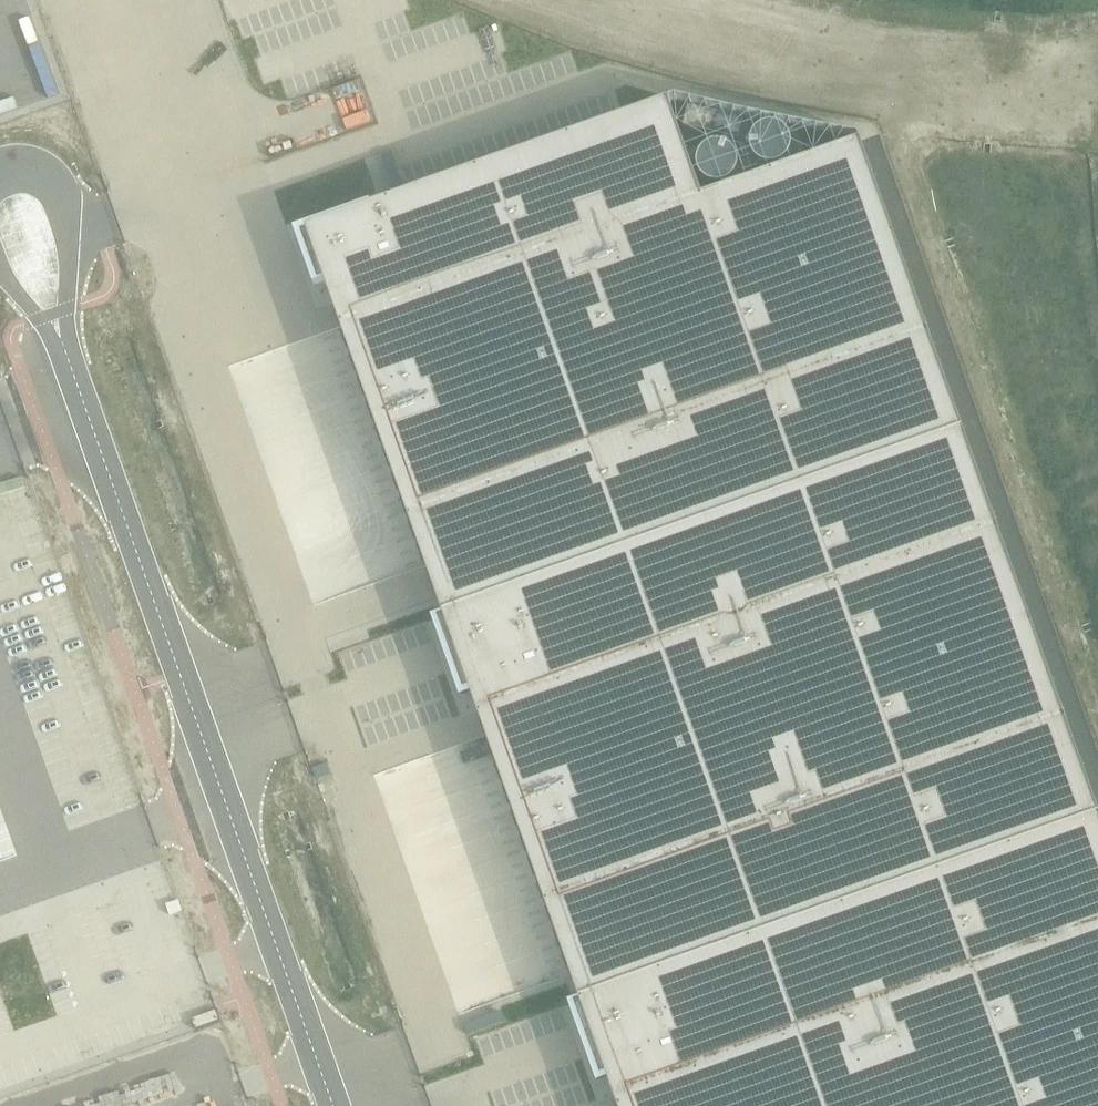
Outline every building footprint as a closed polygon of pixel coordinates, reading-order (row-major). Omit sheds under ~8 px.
[(299,231),(317,281),(313,282),(314,285),(325,281),(443,613),(432,617),(432,618),(433,620),(437,619),(463,693),(470,690),(579,998),(569,1002),(569,1003),(570,1005),(573,1004),(600,1078),(607,1075),(617,1105),(1097,1105),(1097,808),(861,141),(703,197),(669,100),(372,206),(371,202),(368,203),(369,206),(299,231)]
